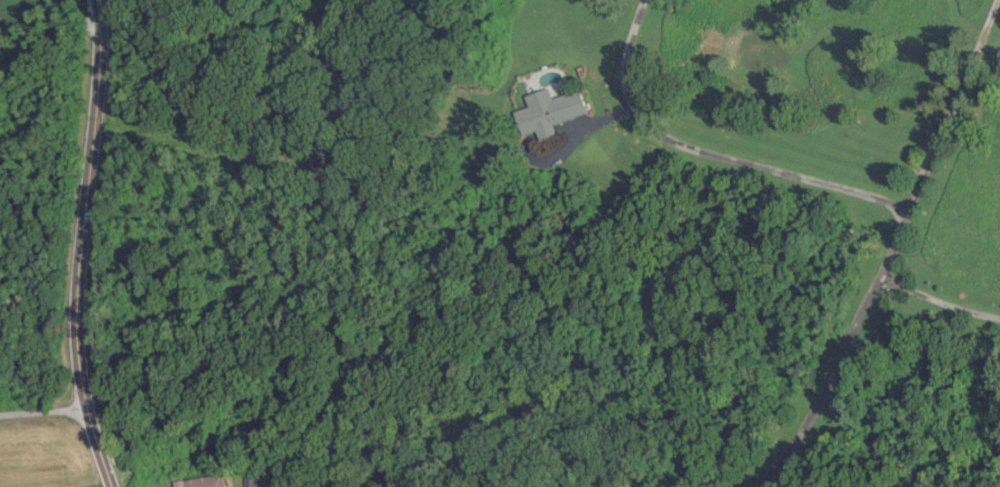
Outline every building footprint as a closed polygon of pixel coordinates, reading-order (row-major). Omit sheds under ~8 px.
[(581,89),(554,97),(551,88),(527,95),(531,106),(515,111),(522,134),(537,130),(541,140),(557,135),(553,123),(588,112),(581,89)] [(175,486),(229,486),(227,474),(174,480),(175,486)] [(259,477),(247,477),(247,486),(258,486),(259,477)]
